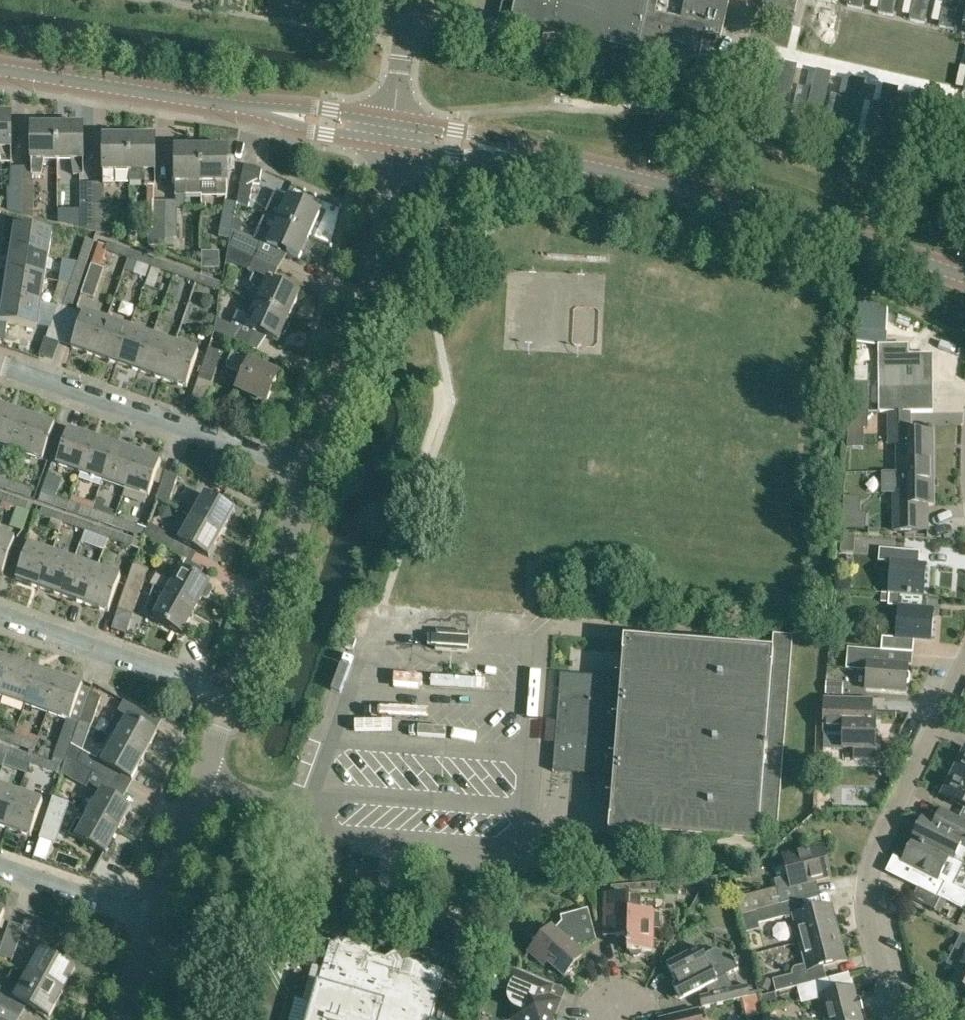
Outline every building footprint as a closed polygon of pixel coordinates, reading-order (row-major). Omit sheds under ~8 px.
[(847,7),(862,10),(864,0),(849,0),(847,7)] [(878,13),(893,17),(896,0),(882,0),(878,13)] [(910,21),(924,24),(929,0),(914,0),(910,21)] [(939,27),(953,31),(960,0),(945,0),(939,27)] [(828,23),(825,37),(868,47),(871,32),(828,23)] [(899,39),(896,53),(939,63),(942,49),(899,39)] [(782,64),(773,107),(787,110),(796,67),(782,64)] [(816,71),(807,114),(821,117),(830,74),(816,71)] [(850,79),(841,122),(855,125),(864,82),(850,79)] [(884,86),(874,129),(888,132),(898,89),(884,86)] [(918,94),(908,137),(922,140),(932,97),(918,94)] [(0,113),(0,154),(2,162),(12,162),(11,113),(0,113)] [(83,124),(57,125),(57,160),(71,160),(75,174),(84,174),(83,124)] [(57,160),(57,125),(31,125),(31,174),(41,174),(45,160),(57,160)] [(129,171),(129,136),(103,136),(103,185),(114,185),(116,171),(129,171)] [(129,136),(129,171),(143,171),(147,185),(156,184),(155,136),(129,136)] [(227,146),(201,147),(201,182),(214,182),(218,196),(228,196),(227,146)] [(201,182),(201,147),(175,147),(176,196),(186,196),(188,182),(201,182)] [(244,165),(237,204),(248,208),(253,184),(259,185),(262,170),(255,167),(244,165)] [(21,214),(21,187),(9,187),(9,211),(21,214)] [(21,187),(21,214),(33,217),(33,187),(21,187)] [(272,201),(264,216),(277,221),(310,235),(320,212),(276,192),(272,201)] [(165,229),(165,201),(153,201),(153,229),(165,229)] [(165,201),(165,229),(165,248),(174,248),(174,237),(178,237),(178,201),(165,201)] [(225,201),(219,236),(231,238),(231,235),(234,220),(237,204),(225,201)] [(94,230),(94,204),(80,204),(80,227),(94,230)] [(105,204),(94,204),(94,230),(105,233),(105,204)] [(231,238),(229,247),(254,258),(258,249),(261,250),(263,244),(253,239),(238,232),(242,223),(234,220),(231,235),(231,238)] [(258,229),(253,239),(263,244),(299,259),(310,235),(277,221),(272,233),(258,229)] [(11,248),(48,254),(52,230),(16,224),(15,224),(11,248)] [(86,239),(78,261),(87,264),(94,242),(86,239)] [(128,259),(131,250),(108,243),(107,245),(99,243),(91,265),(81,295),(94,299),(104,269),(101,268),(107,252),(128,259)] [(229,247),(227,260),(249,269),(249,270),(254,258),(229,247)] [(48,254),(11,248),(7,272),(44,278),(48,254)] [(131,250),(128,259),(124,270),(133,273),(137,262),(150,267),(153,258),(131,250)] [(153,258),(150,267),(151,267),(145,285),(154,288),(160,271),(173,275),(176,266),(153,258)] [(78,261),(71,283),(79,286),(87,264),(78,261)] [(176,266),(173,275),(195,283),(198,274),(176,266)] [(7,272),(3,297),(40,303),(44,278),(7,272)] [(198,274),(195,283),(221,292),(224,283),(198,274)] [(254,274),(250,283),(251,283),(262,291),(257,303),(289,318),(299,294),(254,274)] [(79,286),(71,283),(62,308),(71,311),(79,286)] [(3,297),(0,315),(0,321),(36,327),(40,303),(3,297)] [(237,312),(233,321),(279,341),(289,318),(257,303),(252,301),(246,314),(237,312)] [(50,327),(46,339),(60,344),(71,311),(62,308),(57,306),(57,307),(56,310),(50,327)] [(95,355),(107,320),(84,312),(72,345),(72,346),(71,347),(95,355)] [(242,329),(216,318),(214,332),(236,342),(242,329)] [(107,320),(95,355),(118,362),(130,328),(107,320)] [(152,335),(130,328),(118,362),(141,370),(152,335)] [(175,343),(152,335),(141,370),(163,378),(175,343)] [(175,343),(163,378),(187,386),(187,385),(187,384),(198,351),(175,343)] [(889,412),(909,412),(909,409),(930,409),(930,397),(932,397),(931,356),(908,356),(908,345),(879,346),(880,357),(852,356),(851,365),(880,365),(880,386),(894,386),(894,412),(889,412)] [(212,384),(222,353),(209,349),(199,379),(212,384)] [(267,402),(280,374),(246,359),(245,360),(233,355),(228,367),(245,374),(238,389),(267,402)] [(8,408),(0,406),(0,433),(8,408)] [(8,408),(0,433),(0,444),(19,451),(31,416),(8,408)] [(909,412),(889,412),(889,444),(897,444),(897,472),(900,472),(900,473),(932,473),(932,471),(928,471),(928,443),(932,443),(932,431),(909,431),(909,412)] [(55,424),(31,416),(19,451),(43,459),(54,425),(55,425),(55,424)] [(850,430),(870,430),(870,417),(850,417),(850,430)] [(80,471),(92,437),(68,429),(67,430),(68,430),(56,464),(80,471)] [(92,437),(80,471),(103,479),(115,445),(92,437)] [(138,453),(115,445),(103,479),(126,487),(138,453)] [(161,461),(138,453),(126,487),(149,495),(160,462),(161,462),(161,461)] [(6,490),(9,482),(10,482),(15,468),(5,465),(0,479),(0,478),(0,488),(6,490)] [(179,475),(166,471),(156,500),(169,504),(179,475)] [(932,473),(900,473),(901,484),(893,484),(893,517),(918,517),(917,504),(933,504),(932,473)] [(66,511),(69,502),(55,497),(56,494),(57,495),(62,480),(48,475),(42,490),(43,490),(39,501),(66,511)] [(32,490),(10,482),(9,482),(6,490),(29,498),(32,490)] [(5,494),(2,503),(0,509),(27,518),(29,512),(32,503),(5,494)] [(193,518),(222,533),(235,510),(206,494),(193,518)] [(69,502),(66,511),(89,519),(94,504),(72,496),(70,502),(69,502)] [(843,498),(841,529),(864,531),(865,515),(858,514),(859,499),(843,498)] [(116,511),(94,504),(89,519),(112,527),(115,518),(114,518),(116,511)] [(62,523),(65,515),(42,507),(40,516),(62,523)] [(65,515),(62,523),(85,531),(88,523),(65,515)] [(138,526),(115,518),(112,527),(135,535),(138,526)] [(222,533),(193,518),(181,541),(210,557),(222,533)] [(88,523),(85,531),(87,532),(84,539),(106,546),(108,539),(111,531),(88,523)] [(151,523),(147,529),(144,534),(146,535),(171,549),(177,538),(151,523)] [(134,539),(111,531),(108,539),(131,547),(134,539)] [(0,535),(0,575),(3,576),(3,574),(15,540),(0,535)] [(40,588),(52,552),(28,544),(17,578),(16,578),(16,579),(40,588)] [(889,593),(890,593),(925,596),(927,564),(920,563),(921,552),(880,549),(879,562),(891,563),(889,593)] [(52,552),(40,588),(63,595),(75,560),(52,552)] [(75,560),(63,595),(86,603),(98,568),(75,560)] [(129,579),(143,584),(149,569),(134,564),(129,579)] [(121,576),(98,568),(86,603),(109,611),(109,610),(121,576)] [(157,588),(195,610),(202,598),(205,599),(209,598),(213,591),(212,588),(209,586),(209,585),(181,569),(173,583),(156,573),(150,584),(157,588)] [(143,584),(129,579),(118,609),(133,614),(143,584)] [(157,588),(151,599),(159,604),(152,617),(181,634),(195,610),(157,588)] [(925,596),(890,593),(889,603),(890,603),(900,603),(900,608),(898,608),(896,640),(932,642),(935,608),(929,607),(930,596),(925,596)] [(555,742),(553,772),(613,776),(609,831),(608,836),(650,839),(758,847),(760,832),(778,833),(790,669),(793,636),(773,634),(772,652),(713,648),(624,641),(623,651),(621,679),(568,675),(560,674),(559,681),(556,681),(555,689),(559,690),(558,706),(556,724),(555,742)] [(867,672),(866,689),(905,692),(906,684),(909,682),(910,676),(907,673),(908,666),(897,665),(898,653),(847,648),(846,670),(867,672)] [(14,662),(0,657),(0,696),(2,697),(14,662)] [(36,670),(14,662),(2,697),(25,705),(36,670)] [(59,678),(36,670),(25,705),(47,713),(59,678)] [(83,686),(59,678),(47,713),(70,721),(82,687),(83,686)] [(86,697),(79,720),(92,725),(102,698),(88,694),(86,697)] [(844,724),(844,750),(855,750),(855,761),(875,761),(876,711),(872,711),(872,700),(825,699),(825,724),(844,724)] [(115,741),(145,757),(158,733),(128,717),(115,741)] [(15,735),(12,744),(34,751),(39,737),(24,732),(23,727),(18,725),(15,735)] [(12,744),(15,735),(0,730),(0,740),(12,744)] [(53,758),(64,761),(65,762),(67,758),(71,746),(72,742),(63,739),(59,741),(53,758)] [(145,757),(115,741),(103,764),(132,780),(145,757)] [(0,744),(0,763),(4,765),(7,757),(10,748),(0,744)] [(99,762),(71,746),(67,758),(93,772),(99,762)] [(10,748),(7,757),(30,765),(33,756),(32,756),(10,748)] [(953,771),(964,777),(964,748),(953,771)] [(64,766),(33,756),(30,765),(38,767),(36,776),(58,783),(62,770),(64,766)] [(67,758),(65,762),(64,766),(62,770),(87,783),(84,787),(100,796),(90,815),(119,831),(132,808),(106,793),(112,782),(93,772),(67,758)] [(953,771),(941,794),(964,806),(964,777),(953,771)] [(0,786),(0,826),(8,828),(20,793),(0,786)] [(815,809),(831,809),(832,786),(816,786),(815,809)] [(42,801),(20,793),(8,828),(31,836),(31,835),(42,801)] [(40,831),(53,836),(63,808),(50,803),(40,831)] [(948,859),(953,862),(953,861),(957,863),(957,861),(961,860),(964,852),(964,821),(940,810),(934,824),(922,818),(911,840),(913,841),(948,858),(948,859)] [(119,831),(90,815),(77,838),(106,854),(119,831)] [(948,858),(913,841),(903,863),(913,868),(906,882),(918,887),(939,898),(946,884),(938,880),(948,859),(948,858)] [(740,916),(801,901),(800,899),(797,900),(794,887),(830,878),(822,847),(783,857),(788,877),(774,881),(777,892),(737,902),(740,916)] [(918,887),(912,899),(936,911),(941,899),(939,898),(918,887)] [(641,895),(605,894),(604,937),(628,937),(628,940),(626,940),(626,945),(627,945),(627,951),(630,951),(631,954),(634,957),(638,957),(641,955),(642,951),(653,951),(654,928),(659,928),(659,915),(654,915),(654,911),(641,911),(641,895)] [(804,914),(801,901),(740,916),(742,921),(743,920),(746,933),(759,930),(759,924),(785,918),(794,916),(804,914)] [(832,906),(804,914),(794,916),(801,944),(839,934),(832,906)] [(529,951),(545,965),(548,962),(565,977),(583,957),(573,947),(576,944),(583,942),(584,945),(597,942),(588,909),(561,917),(562,922),(554,931),(551,927),(529,951)] [(10,922),(0,952),(0,955),(13,960),(24,927),(10,922)] [(839,934),(801,944),(806,965),(795,968),(792,973),(792,976),(773,981),(776,994),(799,988),(825,981),(821,968),(846,961),(839,934)] [(335,944),(330,942),(324,962),(312,1005),(311,1005),(307,1019),(431,1019),(441,984),(445,972),(452,949),(417,938),(413,950),(406,948),(398,953),(397,952),(387,957),(386,958),(372,954),(371,954),(372,949),(338,939),(337,944),(335,944)] [(960,938),(946,965),(958,971),(952,983),(964,989),(964,941),(960,938)] [(733,989),(726,976),(738,969),(730,954),(715,950),(704,955),(700,948),(667,965),(677,984),(672,986),(680,1001),(706,988),(710,995),(700,997),(702,1009),(750,997),(748,986),(733,989)] [(40,951),(27,974),(63,994),(76,971),(40,951)] [(556,1009),(560,1000),(548,995),(552,985),(509,966),(500,987),(510,992),(509,995),(509,998),(510,1001),(511,1004),(514,1007),(509,1019),(511,1019),(551,1019),(556,1009)] [(27,974),(15,998),(0,990),(0,1017),(5,1019),(17,1019),(19,1017),(21,1018),(28,1005),(51,1017),(63,994),(27,974)] [(825,981),(799,988),(803,1003),(821,998),(827,1019),(861,1019),(853,989),(833,994),(829,980),(825,981)] [(745,999),(748,1014),(762,1011),(758,996),(745,999)] [(698,1010),(659,1019),(660,1019),(701,1019),(698,1010)]
